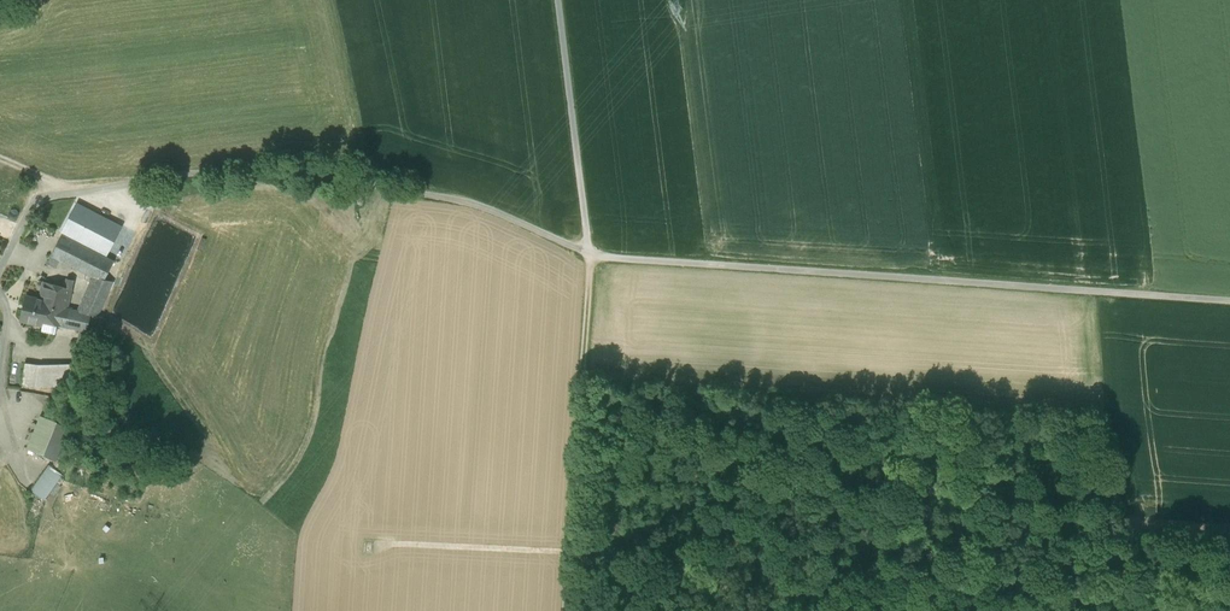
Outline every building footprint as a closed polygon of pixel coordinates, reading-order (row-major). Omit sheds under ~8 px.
[(120,229),(77,206),(63,232),(66,233),(65,236),(71,239),(73,236),(106,255),(120,229)] [(65,236),(62,234),(51,255),(59,260),(92,277),(106,280),(106,279),(115,263),(71,239),(65,236)] [(59,260),(51,255),(47,264),(55,268),(59,260)] [(106,280),(92,277),(78,312),(91,315),(97,317),(114,281),(106,279),(106,280)] [(66,288),(44,282),(41,295),(43,296),(42,300),(49,302),(48,306),(67,311),(67,310),(75,281),(68,279),(66,288)] [(42,300),(26,296),(20,321),(42,326),(43,321),(63,327),(67,311),(48,306),(49,302),(42,300)] [(78,312),(67,310),(67,311),(63,327),(81,331),(87,332),(87,331),(91,315),(78,312)] [(81,331),(75,354),(87,357),(92,332),(87,331),(87,332),(81,331)] [(87,357),(75,354),(72,365),(72,366),(85,368),(87,357)] [(39,366),(25,364),(22,387),(36,387),(39,366)] [(72,366),(72,365),(39,365),(39,366),(36,387),(69,387),(69,383),(81,385),(85,368),(72,366)] [(57,424),(45,457),(56,462),(69,429),(57,424)] [(62,476),(49,467),(31,492),(44,501),(62,476)]
